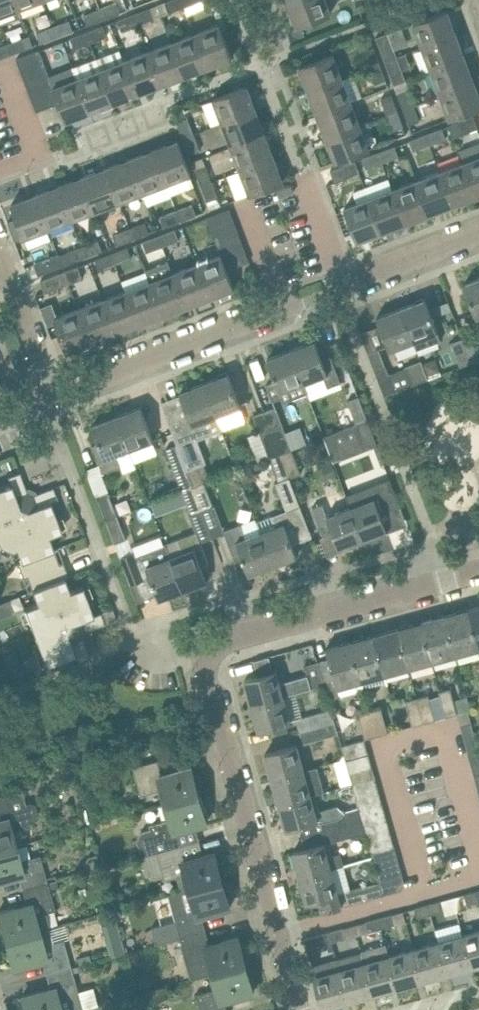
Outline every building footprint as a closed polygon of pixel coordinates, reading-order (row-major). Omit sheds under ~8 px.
[(16,0),(0,0),(0,15),(19,7),(16,0)] [(183,0),(168,0),(165,1),(169,12),(185,6),(183,0)] [(297,26),(331,13),(326,0),(291,0),(288,1),(297,26)] [(104,18),(120,12),(116,1),(100,7),(104,18)] [(104,18),(100,7),(84,13),(88,24),(104,18)] [(138,24),(153,17),(149,7),(134,13),(138,24)] [(456,34),(447,9),(414,22),(423,46),(456,34)] [(138,24),(134,13),(118,19),(122,30),(138,24)] [(57,36),(73,31),(69,20),(53,26),(57,36)] [(219,23),(201,30),(195,33),(208,66),(232,57),(219,23)] [(91,42),(106,36),(102,25),(87,31),(91,42)] [(57,36),(53,26),(37,31),(41,42),(57,36)] [(91,42),(87,31),(70,37),(74,48),(91,42)] [(397,56),(388,31),(377,36),(385,61),(397,56)] [(208,66),(195,33),(171,42),(184,75),(208,66)] [(465,57),(456,34),(423,46),(432,70),(465,57)] [(10,54),(33,45),(29,35),(6,43),(10,54)] [(184,75),(171,42),(148,51),(161,84),(184,75)] [(6,43),(0,46),(0,58),(10,54),(6,43)] [(367,67),(379,63),(373,48),(361,52),(367,67)] [(43,60),(39,49),(16,58),(21,68),(43,60)] [(161,84),(148,51),(124,59),(137,93),(161,84)] [(309,89),(342,77),(333,53),(299,65),(309,89)] [(397,56),(385,61),(390,73),(401,69),(397,56)] [(474,81),(465,57),(432,70),(441,93),(468,83),(474,81)] [(137,93),(124,59),(101,68),(114,102),(137,93)] [(24,79),(47,71),(43,60),(21,68),(24,79)] [(379,63),(367,67),(373,83),(385,79),(379,63)] [(114,102),(101,68),(77,77),(90,111),(114,102)] [(28,89),(51,81),(47,71),(24,79),(28,89)] [(90,111),(77,77),(53,87),(55,91),(59,102),(66,120),(90,111)] [(351,100),(342,77),(309,89),(318,113),(351,100)] [(53,87),(51,81),(28,89),(32,100),(55,91),(53,87)] [(468,83),(441,93),(450,118),(478,107),(478,94),(474,81),(468,83)] [(247,85),(242,87),(214,98),(223,122),(256,109),(247,85)] [(401,108),(413,104),(407,88),(395,92),(401,108)] [(59,102),(55,91),(32,100),(36,111),(59,102)] [(385,114),(396,110),(390,94),(379,99),(385,114)] [(360,124),(351,100),(318,113),(326,137),(360,124)] [(413,104),(401,108),(407,124),(419,120),(413,104)] [(265,133),(256,109),(223,122),(232,146),(265,133)] [(396,110),(385,114),(391,130),(402,126),(396,110)] [(453,136),(477,127),(473,115),(448,124),(453,136)] [(187,118),(178,121),(176,122),(182,138),(193,133),(187,118)] [(326,137),(336,161),(369,148),(360,124),(326,137)] [(430,144),(445,138),(440,128),(426,134),(430,144)] [(193,133),(182,138),(188,154),(199,149),(193,133)] [(274,157),(265,133),(232,146),(240,169),(274,157)] [(430,144),(426,134),(409,141),(413,151),(430,144)] [(191,174),(178,140),(154,149),(167,183),(191,174)] [(383,162),(397,156),(393,146),(379,152),(383,162)] [(167,183),(154,149),(130,158),(143,192),(167,183)] [(383,162),(379,152),(362,159),(366,169),(383,162)] [(463,162),(476,195),(478,194),(478,156),(463,162)] [(274,157),(240,169),(250,194),(283,181),(274,157)] [(143,192),(130,158),(107,167),(119,201),(143,192)] [(334,181),(359,172),(354,160),(330,169),(334,181)] [(476,195),(463,162),(440,171),(452,204),(476,195)] [(199,185),(211,181),(205,165),(193,169),(199,185)] [(119,201),(107,167),(83,176),(96,210),(119,201)] [(452,204),(440,171),(416,180),(429,213),(452,204)] [(96,210),(83,176),(59,185),(72,218),(96,210)] [(429,213),(416,180),(393,189),(405,222),(429,213)] [(211,181),(199,185),(205,201),(216,196),(211,181)] [(72,218),(59,185),(36,194),(49,227),(72,218)] [(405,222),(393,189),(369,197),(382,231),(405,222)] [(36,194),(11,203),(24,236),(49,227),(36,194)] [(382,231),(369,197),(345,207),(357,240),(382,231)] [(181,220),(197,214),(192,203),(177,210),(181,220)] [(233,219),(229,208),(207,216),(211,227),(233,219)] [(181,220),(177,210),(161,216),(165,227),(181,220)] [(215,238),(237,229),(233,219),(211,227),(215,238)] [(133,238),(149,232),(145,221),(129,227),(133,238)] [(133,238),(129,227),(113,234),(118,245),(133,238)] [(163,245),(178,239),(174,228),(159,234),(163,245)] [(219,248),(241,240),(237,229),(215,238),(219,248)] [(163,245),(159,234),(143,241),(147,251),(163,245)] [(86,255),(102,249),(97,238),(82,245),(86,255)] [(223,259),(245,250),(241,240),(219,248),(221,255),(223,259)] [(86,255),(82,245),(66,251),(71,262),(86,255)] [(116,263),(131,257),(126,247),(112,253),(116,263)] [(227,269),(249,261),(245,250),(223,259),(227,269)] [(37,274),(62,265),(57,253),(33,262),(37,274)] [(116,263),(112,253),(95,260),(99,270),(116,263)] [(227,269),(223,259),(221,255),(197,264),(210,297),(234,287),(227,269)] [(210,297),(197,264),(174,273),(186,305),(210,297)] [(69,282),(82,278),(78,266),(65,271),(69,282)] [(69,282),(65,271),(39,280),(44,292),(69,282)] [(186,305),(174,273),(150,282),(162,314),(186,305)] [(464,283),(476,316),(478,315),(478,277),(464,283)] [(162,314),(150,282),(126,291),(136,317),(139,323),(162,314)] [(139,323),(136,317),(126,291),(103,300),(115,332),(139,323)] [(438,331),(425,298),(401,307),(414,340),(417,349),(441,340),(438,331)] [(92,341),(115,332),(103,300),(79,309),(92,341)] [(401,307),(377,316),(389,350),(414,340),(401,307)] [(79,309),(74,311),(55,318),(67,350),(92,341),(79,309)] [(478,358),(478,349),(473,333),(463,337),(471,361),(478,358)] [(471,361),(463,337),(452,341),(461,365),(471,361)] [(315,340),(291,349),(303,382),(306,381),(324,374),(329,386),(341,382),(331,355),(322,358),(315,340)] [(406,367),(389,373),(380,348),(368,352),(384,395),(413,384),(406,367)] [(282,399),(284,404),(310,394),(306,381),(303,382),(291,349),(267,358),(275,380),(266,384),(273,402),(282,399)] [(241,406),(228,373),(204,382),(216,415),(241,406)] [(204,382),(180,391),(189,415),(169,422),(177,444),(193,486),(203,482),(197,465),(206,462),(197,439),(209,434),(203,420),(216,415),(204,382)] [(357,424),(368,419),(359,395),(347,399),(357,424)] [(148,425),(141,406),(116,415),(129,448),(153,439),(148,425)] [(280,453),(291,449),(275,407),(264,411),(280,453)] [(270,457),(280,453),(264,411),(254,415),(270,457)] [(92,424),(99,442),(92,445),(102,472),(121,465),(116,453),(129,448),(116,415),(92,424)] [(368,419),(357,424),(366,448),(377,444),(368,419)] [(177,444),(167,448),(183,490),(193,486),(177,444)] [(289,476),(300,472),(291,449),(280,453),(289,476)] [(289,476),(280,453),(270,457),(279,480),(289,476)] [(4,462),(6,469),(14,466),(11,459),(4,462)] [(20,471),(8,476),(10,483),(19,507),(16,514),(23,517),(27,510),(50,501),(57,498),(53,486),(34,493),(27,490),(20,471)] [(360,489),(364,500),(350,505),(363,539),(388,530),(379,507),(386,504),(388,510),(401,506),(390,477),(360,489)] [(202,509),(212,506),(203,482),(193,486),(202,509)] [(0,487),(0,520),(16,514),(19,507),(10,483),(0,487)] [(202,509),(193,486),(183,490),(191,513),(202,509)] [(106,519),(118,514),(108,490),(97,494),(106,519)] [(156,514),(168,510),(164,498),(152,503),(156,514)] [(317,516),(324,535),(333,532),(339,548),(363,539),(350,505),(339,509),(335,498),(313,506),(317,516)] [(61,530),(50,501),(27,510),(23,517),(37,554),(53,547),(49,535),(61,530)] [(271,513),(255,519),(260,530),(272,564),(297,555),(287,527),(294,524),(288,508),(272,514),(271,513)] [(23,517),(16,514),(0,520),(0,544),(12,549),(16,548),(21,560),(37,554),(23,517)] [(118,514),(106,519),(115,543),(127,539),(118,514)] [(224,529),(233,553),(240,551),(249,573),(272,564),(260,530),(245,536),(241,523),(224,529)] [(179,583),(182,589),(207,580),(205,573),(202,565),(209,562),(202,544),(200,538),(197,531),(177,538),(166,542),(166,544),(165,544),(169,556),(179,583)] [(136,555),(134,550),(120,555),(131,583),(150,576),(159,598),(182,589),(179,583),(169,556),(165,544),(136,555)] [(27,575),(32,588),(27,589),(28,591),(32,590),(48,583),(65,577),(69,576),(63,560),(58,562),(54,550),(58,548),(57,546),(53,547),(37,554),(21,560),(17,562),(22,577),(27,575)] [(82,585),(69,590),(65,577),(48,583),(62,620),(70,623),(93,614),(82,585)] [(48,583),(32,590),(37,602),(24,607),(35,636),(59,627),(62,620),(48,583)] [(469,608),(478,646),(478,605),(469,608)] [(469,608),(445,614),(456,654),(478,647),(478,646),(469,608)] [(70,623),(62,620),(59,627),(66,630),(75,654),(78,661),(90,657),(83,638),(86,631),(105,624),(100,612),(93,614),(70,623)] [(456,654),(445,614),(422,621),(433,660),(456,654)] [(433,660),(422,621),(398,627),(409,667),(433,660)] [(66,630),(59,627),(35,636),(46,665),(75,654),(66,630)] [(409,667),(398,627),(374,634),(385,674),(409,667)] [(385,674),(374,634),(350,641),(361,680),(385,674)] [(326,647),(329,658),(318,661),(325,684),(324,684),(325,690),(326,689),(329,699),(340,695),(338,687),(361,680),(350,641),(326,647)] [(311,688),(324,684),(325,684),(318,661),(305,664),(311,688)] [(284,696),(282,689),(277,670),(245,679),(252,704),(284,696)] [(450,687),(439,690),(441,696),(446,716),(457,712),(457,711),(450,687)] [(435,719),(430,699),(428,693),(417,697),(424,722),(435,719)] [(284,696),(252,704),(259,730),(291,721),(284,696)] [(417,697),(406,700),(407,706),(412,725),(424,722),(417,697)] [(388,732),(383,712),(381,706),(369,710),(376,735),(388,732)] [(299,731),(335,721),(331,708),(296,718),(299,731)] [(475,736),(468,708),(457,711),(457,712),(465,739),(475,736)] [(365,738),(376,735),(369,710),(358,713),(365,738)] [(335,721),(299,731),(303,743),(338,733),(335,721)] [(475,736),(465,739),(471,763),(478,761),(478,751),(478,749),(475,736)] [(369,753),(365,739),(342,745),(346,760),(369,753)] [(303,770),(296,744),(265,752),(272,778),(303,770)] [(349,772),(372,765),(369,753),(346,760),(349,772)] [(191,766),(163,774),(158,759),(133,766),(141,795),(162,789),(166,803),(199,794),(191,766)] [(352,784),(376,777),(372,765),(349,772),(352,784)] [(317,766),(303,770),(272,778),(279,804),(310,795),(309,794),(324,790),(317,766)] [(355,795),(379,789),(376,777),(352,784),(355,795)] [(0,794),(0,849),(14,845),(10,831),(32,825),(27,808),(21,788),(0,794)] [(359,807),(382,800),(379,789),(355,795),(359,807)] [(149,825),(150,829),(143,831),(138,839),(143,855),(182,844),(178,830),(207,822),(199,794),(166,803),(170,819),(149,825)] [(310,795),(279,804),(286,828),(305,823),(309,835),(363,820),(362,819),(359,807),(345,810),(337,805),(314,810),(310,795)] [(385,812),(382,800),(359,807),(362,819),(385,812)] [(388,823),(385,812),(362,819),(363,820),(365,829),(388,823)] [(363,820),(309,835),(312,845),(292,851),(300,877),(331,869),(344,865),(340,852),(328,855),(324,842),(365,830),(365,829),(363,820)] [(392,835),(388,823),(365,829),(365,830),(369,842),(392,835)] [(372,853),(395,846),(392,835),(369,842),(372,853)] [(155,878),(163,876),(164,879),(186,873),(190,888),(222,878),(222,877),(220,877),(216,864),(218,864),(215,851),(186,859),(182,844),(143,855),(148,873),(155,878)] [(18,874),(22,889),(47,882),(39,855),(18,861),(14,845),(0,849),(0,879),(18,874)] [(375,865),(398,858),(395,846),(372,853),(375,865)] [(99,865),(95,855),(88,857),(86,861),(88,869),(99,865)] [(380,881),(403,875),(398,858),(375,865),(380,881)] [(307,902),(319,898),(322,910),(383,894),(380,881),(338,893),(331,869),(300,877),(307,902)] [(222,878),(190,888),(194,903),(172,909),(180,937),(206,930),(201,915),(230,907),(226,893),(224,894),(221,881),(223,880),(222,878)] [(22,889),(26,903),(0,910),(0,919),(6,939),(50,927),(46,912),(55,910),(47,882),(22,889)] [(477,890),(464,893),(467,904),(478,900),(478,897),(477,890)] [(430,914),(455,907),(452,896),(428,903),(430,914)] [(430,914),(428,903),(415,907),(418,917),(430,914)] [(381,927),(395,923),(392,913),(378,917),(381,927)] [(381,927),(378,917),(365,920),(368,931),(381,927)] [(103,925),(114,953),(128,948),(117,920),(103,925)] [(332,941),(356,934),(353,924),(329,930),(332,941)] [(6,939),(13,967),(42,959),(46,974),(70,967),(69,961),(63,940),(54,942),(50,927),(6,939)] [(463,934),(472,966),(478,964),(478,929),(463,934)] [(206,930),(180,937),(191,979),(214,972),(246,963),(245,961),(243,962),(240,949),(242,949),(238,935),(210,943),(206,930)] [(332,941),(329,930),(305,937),(308,948),(332,941)] [(472,966),(463,934),(438,941),(447,973),(472,966)] [(447,973),(438,941),(413,948),(422,980),(447,973)] [(398,986),(389,954),(385,943),(361,950),(373,993),(398,986)] [(422,980),(413,948),(389,954),(398,986),(422,980)] [(373,993),(361,950),(337,957),(349,1000),(373,993)] [(79,965),(85,963),(89,962),(88,956),(77,959),(79,965)] [(349,1000),(337,957),(311,964),(323,1007),(349,1000)] [(46,974),(50,988),(21,996),(25,1009),(81,1009),(82,1009),(72,972),(86,968),(85,963),(79,965),(70,967),(46,974)] [(214,972),(218,987),(196,993),(201,1009),(228,1009),(225,999),(254,991),(250,978),(248,979),(244,966),(246,965),(246,963),(214,972)]
